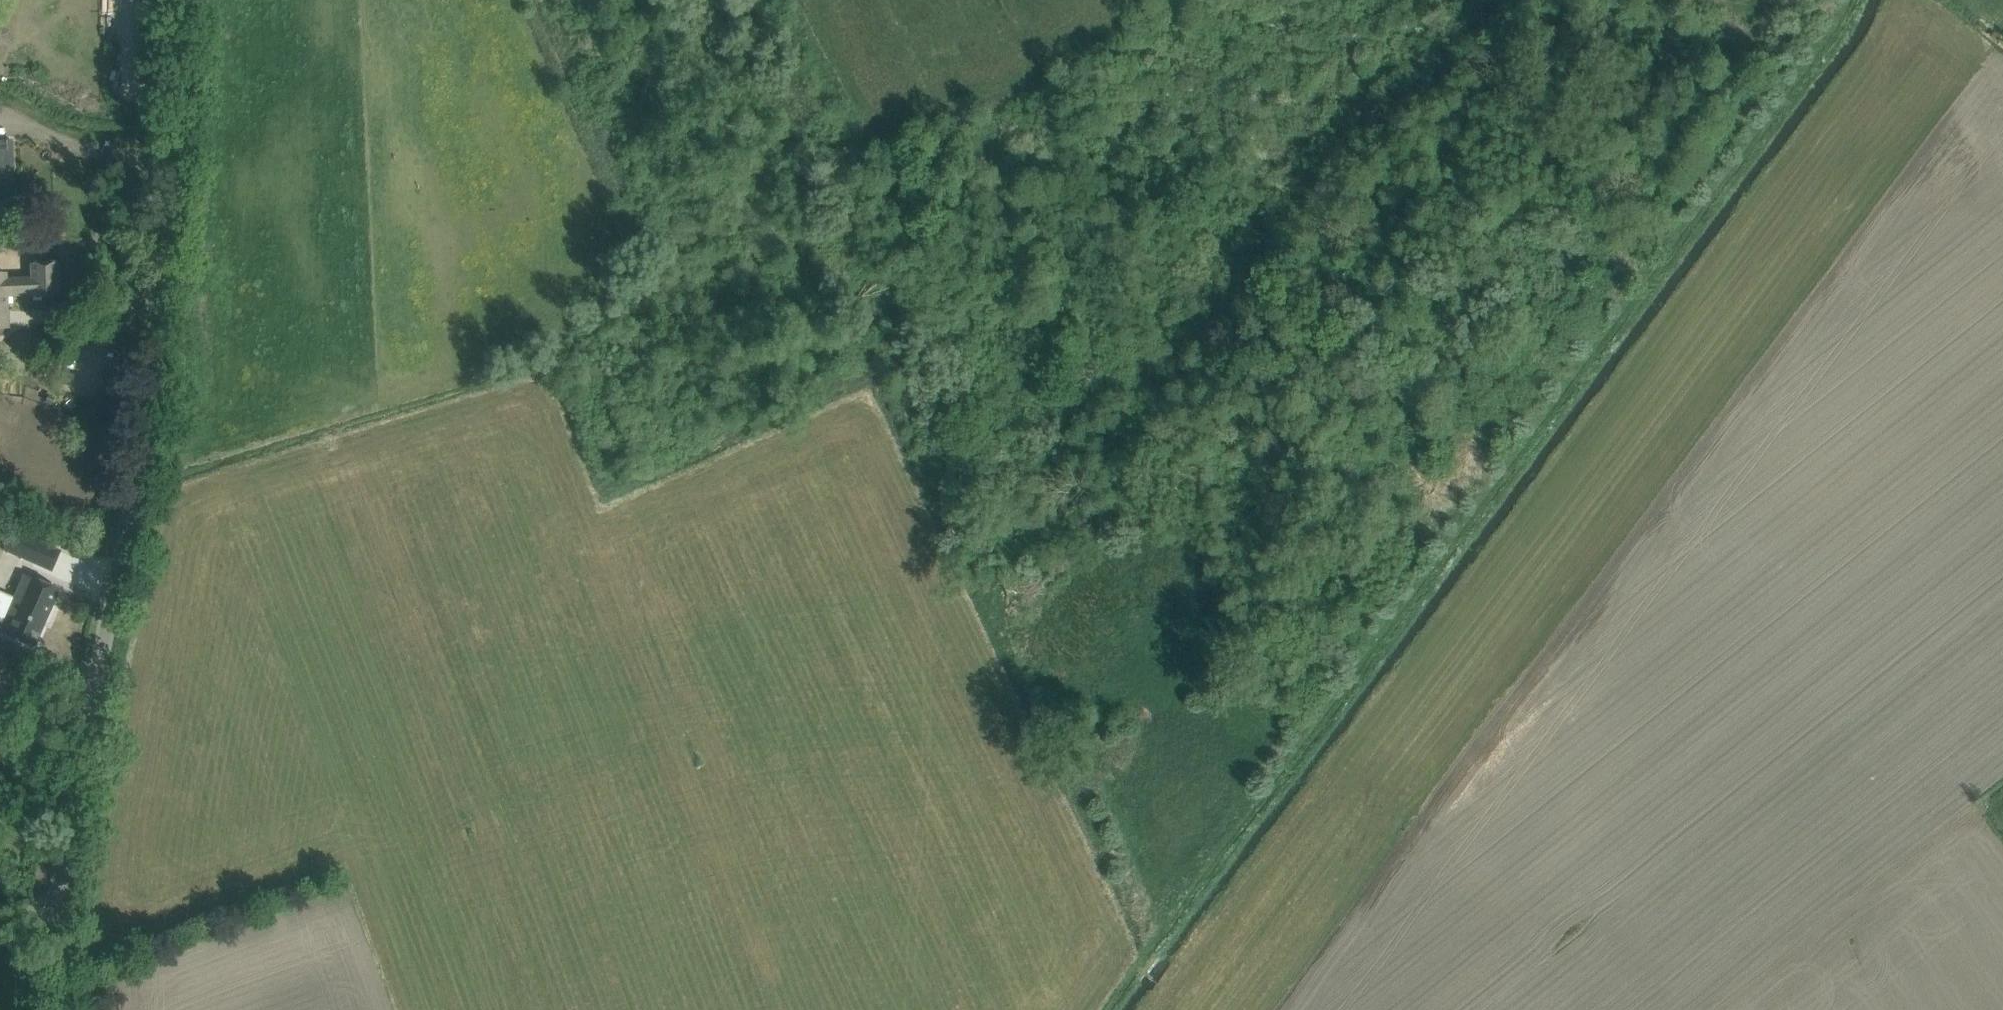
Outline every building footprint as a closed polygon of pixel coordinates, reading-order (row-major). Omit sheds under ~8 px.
[(13,216),(11,158),(0,159),(0,217),(13,216)] [(6,279),(6,295),(33,294),(33,296),(58,295),(57,263),(32,264),(33,279),(6,279)] [(32,562),(40,542),(11,529),(2,549),(32,562)] [(4,625),(0,632),(34,647),(59,590),(31,578),(23,596),(18,594),(16,598),(0,591),(0,623),(4,625)]
